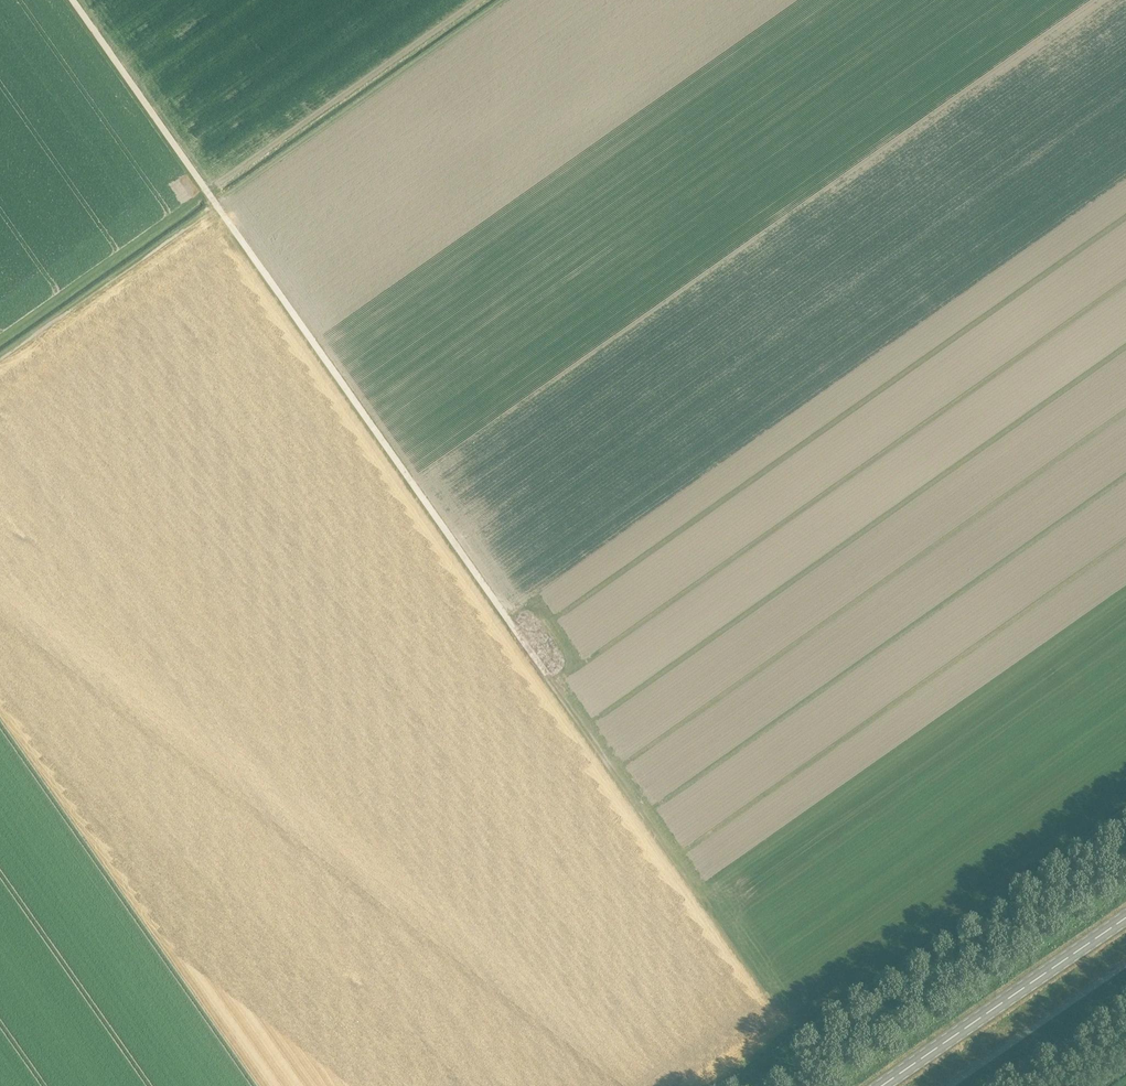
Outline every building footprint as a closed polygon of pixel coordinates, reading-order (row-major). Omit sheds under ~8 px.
[(1097,945),(1100,950),(1109,945),(1106,940),(1097,945)]
